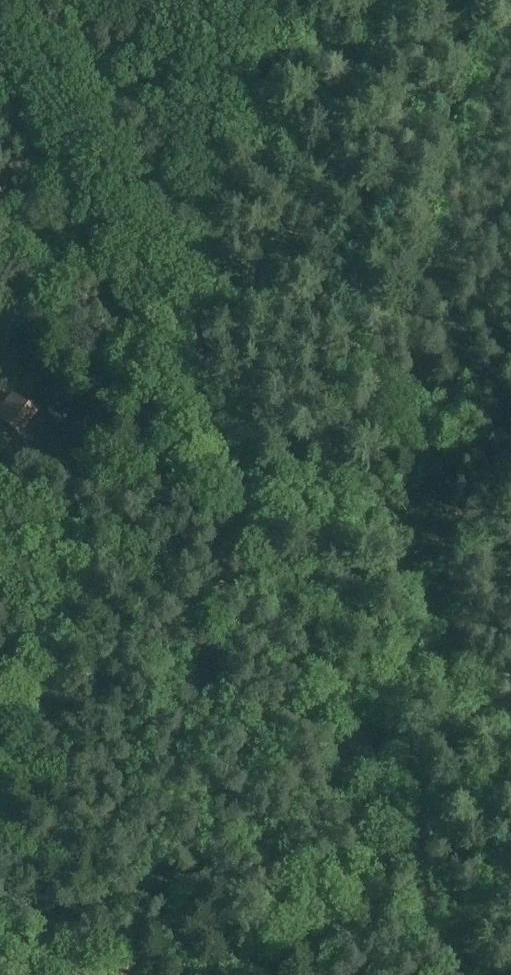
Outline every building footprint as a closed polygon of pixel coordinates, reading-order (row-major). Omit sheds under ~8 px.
[(11,396),(0,411),(0,423),(16,436),(33,413),(11,396)]
